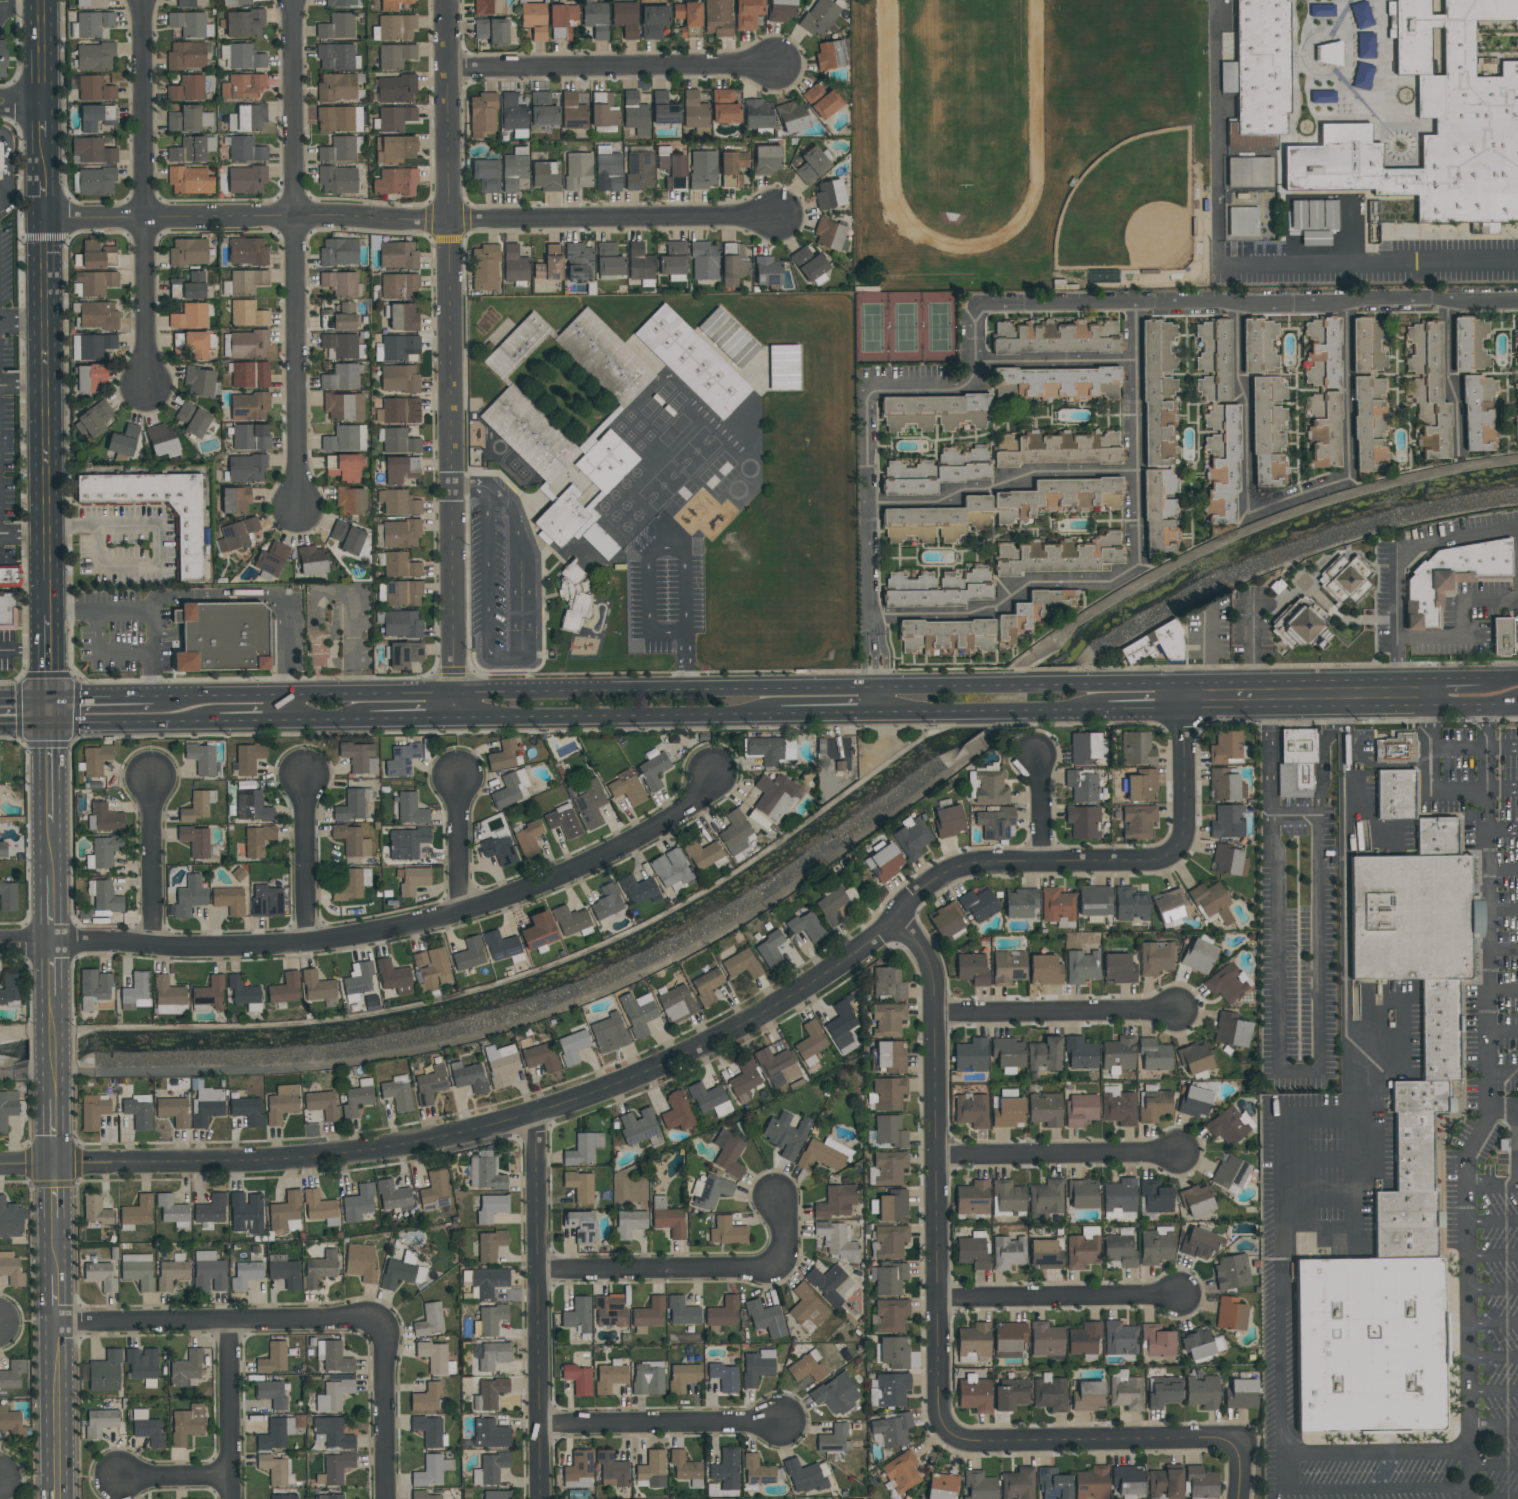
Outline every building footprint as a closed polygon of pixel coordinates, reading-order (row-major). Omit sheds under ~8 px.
[(106,8),(106,0),(76,0),(76,8),(106,8)] [(380,11),(398,11),(398,4),(414,4),(414,0),(380,0),(380,11)] [(474,16),(504,15),(504,0),(474,0),(474,16)] [(705,34),(714,34),(714,37),(731,37),(731,0),(705,0),(705,34)] [(756,30),(756,16),(763,15),(763,0),(736,0),(737,30),(756,30)] [(787,23),(787,18),(795,18),(796,0),(769,0),(768,22),(787,23)] [(841,7),(828,0),(814,0),(800,27),(823,40),(841,7)] [(1276,147),(1276,134),(1285,135),(1286,115),(1288,115),(1289,0),(1237,0),(1236,62),(1220,62),(1220,92),(1236,93),(1236,122),(1228,122),(1227,147),(1276,147)] [(1390,7),(1413,117),(1437,121),(1410,171),(1380,166),(1372,128),(1323,120),(1318,149),(1279,143),(1287,184),(1369,202),(1366,224),(1377,225),(1381,200),(1419,192),(1415,219),(1470,227),(1472,235),(1517,225),(1517,66),(1470,75),(1477,26),(1517,18),(1517,0),(1392,0),(1390,7)] [(1372,27),(1367,2),(1351,5),(1355,30),(1372,27)] [(546,42),(545,3),(520,4),(521,28),(531,28),(531,42),(546,42)] [(607,3),(582,3),(583,27),(593,27),(593,41),(608,40),(607,3)] [(612,3),(612,27),(622,27),(623,40),(637,40),(636,3),(612,3)] [(701,3),(673,3),(673,20),(684,20),(684,27),(701,27),(701,3)] [(570,40),(570,22),(578,22),(577,5),(550,5),(550,40),(570,40)] [(641,6),(642,40),(662,39),(661,25),(669,25),(668,6),(641,6)] [(226,38),(261,37),(261,28),(265,28),(265,10),(226,11),(226,38)] [(114,12),(77,13),(77,38),(101,37),(100,27),(115,27),(114,12)] [(182,38),(213,37),(213,24),(205,24),(205,12),(167,13),(168,28),(181,27),(182,38)] [(316,39),(354,38),(353,13),(330,14),(330,24),(316,24),(316,39)] [(416,16),(379,15),(378,27),(372,27),(372,40),(412,41),(412,30),(416,30),(416,16)] [(475,39),(489,39),(489,47),(508,46),(508,19),(474,19),(475,39)] [(1357,59),(1374,59),(1374,33),(1357,33),(1357,59)] [(817,43),(818,53),(816,53),(817,70),(845,68),(843,40),(817,43)] [(205,42),(171,43),(171,52),(166,52),(166,69),(205,68),(205,42)] [(77,71),(111,70),(111,56),(115,56),(115,44),(77,44),(77,71)] [(229,69),(266,68),(265,54),(253,54),(253,44),(228,44),(229,69)] [(354,44),(316,45),(317,60),(320,60),(320,70),(360,69),(360,56),(354,56),(354,44)] [(379,70),(403,70),(402,59),(417,59),(416,44),(378,46),(379,70)] [(1315,64),(1341,64),(1340,44),(1315,44),(1315,64)] [(1356,65),(1352,88),(1369,91),(1372,68),(1356,65)] [(265,74),(228,75),(229,83),(220,83),(221,101),(256,100),(256,91),(266,91),(265,74)] [(356,74),(318,75),(319,101),(356,100),(356,74)] [(203,75),(180,76),(180,86),(167,86),(167,101),(203,100),(203,75)] [(116,86),(103,86),(103,76),(78,76),(78,101),(116,101),(116,86)] [(416,76),(377,77),(378,103),(412,102),(412,94),(416,94),(416,76)] [(843,107),(833,89),(824,94),(818,83),(802,92),(818,121),(843,107)] [(732,89),(712,90),(712,124),(740,124),(740,104),(732,104),(732,89)] [(648,136),(648,104),(638,104),(637,90),(623,91),(624,129),(635,128),(635,136),(648,136)] [(708,104),(698,104),(698,90),(683,90),(684,128),(695,128),(695,134),(709,134),(708,104)] [(576,91),(562,91),(563,129),(587,128),(587,105),(576,106),(576,91)] [(679,124),(679,105),(667,105),(667,91),(652,91),(653,124),(679,124)] [(495,92),(478,93),(478,97),(470,97),(470,139),(483,139),(483,132),(496,132),(495,92)] [(516,92),(502,92),(501,129),(527,130),(527,106),(516,106),(516,92)] [(550,92),(530,92),(531,125),(558,125),(558,106),(550,106),(550,92)] [(592,127),(619,126),(619,107),(612,107),(611,92),(591,93),(592,127)] [(745,129),(772,128),(771,103),(762,104),(762,100),(745,100),(745,129)] [(794,106),(793,101),(776,106),(785,135),(810,127),(802,103),(794,106)] [(115,124),(115,106),(81,105),(81,133),(96,134),(96,124),(115,124)] [(200,132),(200,105),(181,105),(182,113),(167,113),(167,132),(200,132)] [(228,114),(228,132),(261,132),(262,123),(267,123),(267,105),(237,105),(237,114),(228,114)] [(318,132),(362,132),(362,107),(318,107),(318,132)] [(403,133),(403,122),(417,122),(417,108),(379,107),(379,132),(403,133)] [(167,162),(205,162),(205,136),(181,137),(181,148),(167,148),(167,162)] [(230,162),(268,161),(267,147),(253,147),(253,136),(229,136),(230,162)] [(317,161),(355,162),(355,153),(361,153),(361,137),(331,136),(331,147),(318,147),(317,161)] [(416,136),(376,137),(376,165),(400,165),(400,158),(416,158),(416,136)] [(103,138),(72,138),(72,155),(79,156),(79,163),(117,164),(118,149),(103,149),(103,138)] [(805,162),(794,172),(806,187),(832,166),(814,145),(800,157),(805,162)] [(597,192),(621,192),(620,154),(610,154),(609,146),(595,146),(597,192)] [(781,146),(754,146),(754,175),(772,175),(772,171),(781,170),(781,146)] [(528,179),(527,147),(513,147),(513,155),(502,155),(503,193),(517,193),(517,179),(528,179)] [(716,151),(690,152),(690,190),(709,190),(709,186),(717,186),(716,151)] [(626,152),(627,191),(644,191),(644,186),(653,186),(652,152),(626,152)] [(565,154),(566,191),(579,191),(579,188),(591,187),(591,153),(565,154)] [(748,153),(722,153),(721,188),(740,188),(740,169),(748,169),(748,153)] [(1227,158),(1228,188),(1272,187),(1272,158),(1227,158)] [(498,161),(472,160),(471,179),(480,179),(480,193),(498,193),(498,161)] [(559,192),(558,163),(532,163),(533,188),(541,188),(541,192),(559,192)] [(214,194),(213,177),(207,177),(207,167),(167,168),(168,186),(172,186),(172,195),(214,194)] [(229,194),(263,193),(263,185),(267,184),(267,167),(228,167),(229,194)] [(357,167),(318,167),(318,186),(323,186),(323,194),(357,194),(357,167)] [(114,169),(78,169),(79,195),(114,195),(114,169)] [(418,169),(380,169),(380,180),(372,180),(372,196),(415,195),(415,184),(418,184),(418,169)] [(814,184),(819,210),(845,206),(841,179),(814,184)] [(1258,236),(1258,207),(1228,208),(1228,237),(1258,236)] [(838,252),(846,227),(819,218),(813,234),(818,236),(815,244),(838,252)] [(267,265),(267,238),(228,239),(229,265),(267,265)] [(173,239),(173,248),(169,248),(169,266),(208,265),(207,239),(173,239)] [(357,239),(323,239),(323,248),(319,248),(319,266),(358,265),(357,239)] [(82,267),(116,268),(117,253),(99,252),(99,241),(83,241),(82,267)] [(380,242),(380,269),(418,269),(418,251),(414,251),(414,242),(380,242)] [(616,242),(597,243),(598,276),(625,275),(624,255),(617,255),(616,242)] [(629,280),(654,280),(654,256),(644,256),(643,242),(629,242),(629,280)] [(663,276),(669,275),(669,282),(686,282),(686,242),(663,242),(663,276)] [(718,280),(718,246),(709,246),(709,242),(691,242),(692,281),(718,280)] [(528,258),(518,258),(518,243),(503,244),(504,282),(528,282),(528,258)] [(593,245),(567,244),(566,282),(586,283),(586,272),(592,272),(593,245)] [(738,277),(750,277),(750,259),(743,260),(742,244),(722,244),(723,288),(738,288),(738,277)] [(813,289),(827,279),(823,272),(830,268),(819,252),(814,255),(807,244),(791,256),(813,289)] [(561,280),(561,245),(546,245),(545,264),(534,264),(533,279),(561,280)] [(498,246),(471,246),(473,291),(498,290),(498,246)] [(782,261),(773,261),(773,256),(755,256),(755,285),(782,286),(782,261)] [(255,296),(255,285),(269,285),(269,271),(231,270),(230,282),(223,282),(222,296),(255,296)] [(205,271),(189,272),(189,280),(170,280),(170,299),(205,299),(205,271)] [(80,297),(105,298),(105,287),(118,287),(118,273),(74,272),(74,283),(81,283),(80,297)] [(319,273),(319,287),(332,287),(333,298),(359,297),(359,273),(319,273)] [(381,275),(381,300),(418,300),(418,274),(381,275)] [(269,311),(255,311),(255,300),(231,300),(231,326),(270,325),(269,311)] [(114,302),(79,303),(80,330),(118,329),(118,310),(114,310),(114,302)] [(169,329),(207,329),(207,303),(183,303),(182,314),(169,314),(169,329)] [(333,316),(333,330),(355,330),(355,303),(333,304),(333,310),(320,310),(320,316),(333,316)] [(722,421),(753,390),(663,303),(633,334),(722,421)] [(419,331),(418,313),(414,313),(414,304),(384,305),(384,318),(390,318),(390,331),(419,331)] [(656,375),(586,307),(557,336),(531,311),(482,362),(502,382),(548,336),(623,409),(656,375)] [(697,328),(740,369),(760,348),(717,307),(697,328)] [(1340,468),(1339,390),(1338,319),(1304,320),(1304,338),(1310,338),(1310,353),(1306,353),(1306,366),(1305,366),(1305,386),(1321,386),(1321,395),(1308,396),(1308,414),(1309,414),(1310,468),(1340,468)] [(1455,319),(1455,373),(1470,373),(1472,371),(1483,371),(1483,369),(1489,369),(1489,356),(1485,356),(1485,351),(1481,351),(1481,340),(1485,340),(1485,336),(1488,336),(1488,324),(1482,324),(1482,322),(1471,322),(1471,319),(1455,319)] [(1147,467),(1173,466),(1175,460),(1174,425),(1174,422),(1173,403),(1158,400),(1158,393),(1177,392),(1176,380),(1165,377),(1159,378),(1159,372),(1177,371),(1176,355),(1171,354),(1170,343),(1177,342),(1177,326),(1153,320),(1140,320),(1147,467)] [(1243,321),(1243,372),(1278,371),(1278,353),(1270,353),(1270,338),(1277,338),(1277,320),(1243,321)] [(1352,373),(1369,373),(1369,369),(1387,369),(1387,353),(1380,353),(1380,338),(1387,338),(1387,320),(1352,320),(1352,373)] [(1118,353),(1118,321),(1102,321),(1102,322),(1072,322),(1072,323),(1042,323),(1042,325),(1032,325),(1032,321),(1025,321),(1025,328),(1009,327),(1009,322),(994,322),(994,353),(1118,353)] [(1236,524),(1239,405),(1229,402),(1231,322),(1195,321),(1195,339),(1203,342),(1203,355),(1196,355),(1195,368),(1196,377),(1195,395),(1204,395),(1204,401),(1210,402),(1212,403),(1204,423),(1204,429),(1214,429),(1205,436),(1204,450),(1223,451),(1223,460),(1214,459),(1213,483),(1205,504),(1204,524),(1236,524)] [(1450,459),(1447,404),(1443,403),(1438,322),(1404,324),(1405,342),(1414,344),(1406,366),(1406,371),(1421,376),(1420,379),(1406,380),(1407,397),(1416,400),(1417,420),(1430,425),(1434,427),(1427,427),(1421,425),(1421,429),(1418,438),(1421,460),(1450,459)] [(269,332),(231,331),(231,358),(265,359),(265,349),(268,349),(269,332)] [(208,360),(208,332),(182,333),(183,347),(173,348),(174,356),(187,356),(187,360),(208,360)] [(358,334),(320,335),(320,349),(334,349),(334,359),(365,359),(365,345),(358,345),(358,334)] [(117,335),(79,335),(79,359),(103,359),(103,349),(117,349),(117,335)] [(420,336),(382,336),(382,344),(375,344),(375,362),(406,362),(406,354),(420,354),(420,336)] [(798,345),(768,346),(769,390),(799,390),(798,345)] [(268,362),(232,363),(232,388),(269,387),(268,362)] [(358,364),(333,364),(334,375),(320,375),(320,390),(358,389),(358,364)] [(106,366),(77,365),(77,392),(102,393),(102,385),(106,385),(106,366)] [(381,366),(381,393),(419,392),(419,374),(415,374),(415,366),(381,366)] [(183,384),(190,385),(189,394),(212,398),(216,372),(187,367),(183,384)] [(994,368),(994,384),(1025,385),(1025,398),(1117,399),(1117,386),(1120,386),(1120,369),(994,368)] [(1286,401),(1287,385),(1280,385),(1280,377),(1273,376),(1272,400),(1286,401)] [(1462,376),(1462,405),(1464,405),(1464,453),(1499,453),(1499,438),(1493,438),(1493,411),(1499,411),(1499,395),(1496,392),(1496,380),(1490,380),(1490,378),(1477,378),(1477,376),(1462,376)] [(1253,487),(1282,487),(1282,479),(1286,479),(1286,433),(1279,433),(1279,423),(1287,423),(1286,407),(1271,407),(1271,377),(1252,377),(1253,487)] [(269,394),(231,394),(231,421),(265,420),(265,411),(270,411),(269,394)] [(363,421),(363,394),(323,394),(323,413),(328,413),(328,421),(363,421)] [(883,398),(884,433),(901,432),(901,424),(916,424),(917,432),(933,432),(932,417),(940,416),(940,432),(956,432),(955,424),(973,424),(973,429),(989,429),(988,395),(883,398)] [(420,399),(383,398),(383,410),(377,410),(376,423),(419,424),(420,399)] [(107,429),(103,423),(115,415),(104,399),(71,421),(80,436),(86,432),(92,440),(107,429)] [(187,425),(183,431),(199,440),(212,416),(184,400),(174,418),(187,425)] [(139,426),(126,423),(123,436),(111,433),(107,451),(132,457),(139,426)] [(178,451),(174,424),(147,429),(152,456),(178,451)] [(232,425),(233,450),(269,450),(269,425),(232,425)] [(365,425),(334,426),(335,436),(321,436),(322,451),(366,451),(365,425)] [(407,428),(377,429),(378,442),(383,442),(383,454),(421,453),(421,439),(407,439),(407,428)] [(1119,465),(1120,432),(1103,432),(1103,436),(1041,434),(1041,433),(1014,432),(1014,436),(996,436),(995,468),(1018,469),(1018,462),(1119,465)] [(885,496),(937,496),(937,482),(989,481),(989,445),(970,445),(971,451),(954,451),(954,448),(937,448),(937,460),(917,461),(917,468),(902,469),(901,461),(884,461),(885,496)] [(228,456),(229,482),(266,481),(265,455),(228,456)] [(359,455),(326,455),(326,476),(341,476),(341,484),(360,483),(359,455)] [(419,458),(386,457),(385,485),(402,486),(403,479),(419,479),(419,458)] [(1144,470),(1145,522),(1159,521),(1159,546),(1169,546),(1169,538),(1175,538),(1175,497),(1178,496),(1178,478),(1170,478),(1170,470),(1144,470)] [(76,475),(200,474),(202,582),(176,582),(175,502),(76,503),(76,475)] [(995,492),(996,523),(1035,522),(1034,505),(1042,504),(1042,494),(1059,493),(1059,506),(1073,506),(1073,511),(1091,510),(1091,508),(1122,507),(1121,478),(1034,480),(1035,491),(995,492)] [(251,488),(222,488),(222,514),(247,514),(247,505),(251,504),(251,488)] [(365,516),(366,489),(336,489),(336,505),(342,505),(342,515),(365,516)] [(422,514),(421,500),(409,500),(409,490),(383,490),(384,515),(422,514)] [(884,509),(884,543),(905,543),(905,535),(920,535),(920,544),(934,544),(934,528),(941,528),(941,542),(957,542),(957,534),(964,534),(964,512),(982,512),(982,525),(988,525),(988,513),(991,513),(991,496),(964,496),(964,509),(884,509)] [(215,540),(219,554),(247,545),(244,535),(260,530),(256,516),(220,527),(223,538),(215,540)] [(339,552),(358,557),(366,530),(335,521),(330,539),(342,543),(339,552)] [(421,521),(382,521),(383,548),(417,547),(416,539),(421,539),(421,521)] [(1120,564),(1121,531),(1104,531),(1104,538),(1094,537),(1094,544),(1043,543),(1043,540),(1032,540),(1032,546),(1017,546),(1017,547),(997,547),(996,577),(1019,577),(1019,571),(1099,572),(1099,564),(1120,564)] [(267,553),(259,550),(253,569),(279,577),(289,547),(271,541),(267,553)] [(1406,629),(1405,565),(1429,565),(1428,544),(1510,543),(1510,576),(1474,577),(1474,582),(1449,582),(1449,590),(1441,590),(1442,609),(1436,609),(1436,629),(1406,629)] [(300,576),(327,574),(325,546),(298,548),(300,576)] [(408,552),(384,552),(384,578),(422,577),(421,562),(408,563),(408,552)] [(1372,588),(1355,605),(1346,597),(1338,604),(1313,580),(1338,554),(1346,562),(1353,554),(1371,572),(1363,579),(1372,588)] [(559,629),(577,633),(581,617),(598,620),(588,611),(591,596),(578,593),(581,580),(586,574),(571,561),(561,571),(557,594),(567,604),(566,608),(563,612),(559,629)] [(886,608),(966,607),(966,600),(991,600),(990,565),(972,565),(972,573),(964,573),(964,579),(956,579),(956,572),(937,572),(918,572),(918,580),(903,580),(903,572),(885,572),(886,608)] [(19,586),(0,586),(0,568),(19,568),(19,586)] [(421,582),(385,582),(385,606),(421,606),(421,582)] [(997,615),(997,646),(1015,646),(1014,632),(1030,632),(1030,621),(1046,621),(1046,607),(1080,607),(1079,590),(1029,590),(1029,603),(1013,603),(1013,615),(997,615)] [(15,630),(0,630),(0,595),(15,595),(15,630)] [(1288,650),(1268,626),(1279,617),(1281,621),(1303,603),(1322,627),(1316,632),(1325,643),(1316,650),(1310,641),(1300,649),(1296,643),(1288,650)] [(270,612),(264,606),(185,605),(184,611),(175,611),(175,625),(184,625),(185,654),(177,654),(177,673),(272,673),(270,612)] [(418,611),(383,612),(384,637),(422,636),(422,619),(418,619),(418,611)] [(1511,655),(1492,655),(1492,617),(1511,617),(1511,655)] [(1117,647),(1174,619),(1181,633),(1182,660),(1164,660),(1162,656),(1145,656),(1126,665),(1117,647)] [(901,622),(901,653),(917,653),(916,646),(922,646),(923,656),(939,655),(939,652),(953,652),(974,651),(974,652),(994,652),(993,620),(901,622)] [(410,663),(424,662),(423,642),(410,642),(410,663)] [(390,670),(409,670),(408,643),(390,643),(390,670)] [(1311,797),(1279,798),(1278,729),(1315,729),(1315,764),(1311,764),(1311,797)] [(1240,731),(1241,746),(1246,746),(1246,762),(1209,763),(1208,745),(1215,745),(1215,731),(1240,731)] [(1149,732),(1149,748),(1155,748),(1155,765),(1121,764),(1122,732),(1149,732)] [(1414,732),(1415,762),(1374,763),(1373,739),(1394,738),(1394,732),(1414,732)] [(1069,733),(1099,733),(1100,758),(1089,759),(1089,765),(1070,765),(1069,733)] [(520,765),(488,770),(486,754),(501,752),(499,739),(515,737),(520,765)] [(761,755),(745,756),(745,738),(794,738),(794,759),(776,759),(777,767),(762,767),(761,755)] [(350,774),(349,757),(339,758),(338,743),(374,743),(375,774),(350,774)] [(214,764),(220,764),(221,775),(196,776),(196,759),(184,759),(184,745),(214,744),(214,764)] [(254,775),(236,775),(236,744),(266,744),(266,758),(254,759),(254,775)] [(410,775),(385,776),(385,761),(392,760),(391,745),(420,744),(421,758),(410,758),(410,775)] [(112,746),(113,760),(101,760),(101,777),(84,777),(83,747),(112,746)] [(670,766),(655,774),(662,786),(650,794),(635,767),(662,751),(670,766)] [(967,770),(984,770),(983,764),(997,763),(997,769),(1002,769),(1002,786),(1008,786),(1009,802),(968,803),(967,770)] [(612,799),(605,784),(618,779),(616,774),(630,767),(645,800),(630,807),(624,793),(612,799)] [(521,768),(532,795),(495,810),(489,794),(504,788),(499,776),(521,768)] [(1127,801),(1126,775),(1144,775),(1144,768),(1155,768),(1156,801),(1127,801)] [(1238,800),(1209,801),(1208,768),(1226,768),(1226,774),(1238,774),(1238,800)] [(1072,802),(1071,788),(1064,788),(1064,771),(1096,771),(1097,802),(1072,802)] [(778,824),(752,807),(762,792),(752,786),(760,774),(771,781),(776,773),(790,781),(792,777),(803,785),(778,824)] [(1295,1262),(1296,1436),(1448,1435),(1447,1259),(1439,1259),(1439,1120),(1450,1120),(1450,1085),(1466,1085),(1466,983),(1471,983),(1471,860),(1458,860),(1457,821),(1415,822),(1415,774),(1380,775),(1380,823),(1420,823),(1420,860),(1353,860),(1354,982),(1424,981),(1424,1085),(1397,1085),(1397,1194),(1375,1194),(1375,1262),(1295,1262)] [(586,831),(571,799),(583,793),(579,785),(595,777),(607,803),(596,808),(603,822),(586,831)] [(89,778),(89,788),(104,788),(105,778),(89,778)] [(333,820),(333,806),(345,806),(345,788),(372,788),(371,821),(333,820)] [(178,823),(178,808),(190,808),(190,790),(215,790),(215,803),(208,803),(208,817),(194,818),(194,822),(178,823)] [(274,820),(236,821),(236,790),(261,790),(261,807),(273,807),(274,820)] [(429,809),(428,823),(397,822),(398,791),(416,791),(416,809),(429,809)] [(123,812),(123,830),(88,831),(88,816),(91,816),(90,802),(106,801),(106,813),(123,812)] [(542,813),(570,804),(580,834),(565,839),(560,825),(547,829),(542,813)] [(965,831),(938,837),(932,810),(959,804),(965,831)] [(1244,837),(1209,838),(1209,821),(1215,821),(1215,805),(1241,804),(1241,821),(1243,821),(1244,837)] [(1122,805),(1156,806),(1156,822),(1150,822),(1150,839),(1122,839),(1122,805)] [(1013,806),(1014,839),(982,840),(982,826),(975,826),(975,812),(993,811),(993,807),(1013,806)] [(1098,806),(1098,830),(1100,830),(1100,839),(1071,839),(1070,823),(1065,823),(1065,806),(1098,806)] [(747,847),(730,857),(716,834),(730,825),(724,815),(736,807),(751,833),(742,839),(747,847)] [(923,854),(908,862),(893,832),(902,827),(899,823),(918,814),(931,841),(919,847),(923,854)] [(512,831),(538,820),(543,832),(532,837),(539,851),(523,858),(512,831)] [(370,857),(344,856),(344,839),(330,839),(330,825),(361,826),(361,838),(370,838),(370,857)] [(263,858),(245,858),(245,827),(275,826),(275,840),(263,840),(263,858)] [(208,827),(208,858),(189,859),(189,841),(177,841),(177,827),(208,827)] [(417,859),(389,860),(389,829),(429,828),(429,843),(417,843),(417,859)] [(518,861),(500,868),(494,855),(485,858),(478,842),(491,837),(493,839),(507,834),(518,861)] [(92,837),(122,836),(122,851),(112,851),(112,868),(85,868),(85,855),(93,855),(92,837)] [(699,848),(715,840),(725,862),(715,867),(713,862),(694,871),(682,845),(694,839),(699,848)] [(878,883),(862,860),(890,842),(905,866),(878,883)] [(1211,871),(1215,845),(1242,849),(1241,857),(1247,858),(1244,877),(1211,871)] [(648,862),(675,847),(692,878),(679,885),(677,882),(663,889),(648,862)] [(370,885),(361,886),(362,899),(331,900),(331,886),(343,886),(343,869),(370,868),(370,885)] [(430,868),(430,885),(414,885),(414,897),(400,897),(400,878),(395,878),(395,868),(430,868)] [(617,879),(630,873),(634,883),(650,876),(658,894),(629,906),(617,879)] [(186,874),(200,874),(200,887),(206,887),(205,906),(190,906),(190,917),(167,917),(167,906),(176,906),(176,887),(186,888),(186,874)] [(16,911),(0,911),(0,881),(16,880),(16,911)] [(112,880),(112,896),(123,896),(123,911),(94,911),(93,896),(87,896),(87,880),(112,880)] [(595,920),(588,904),(603,898),(598,887),(612,881),(623,909),(595,920)] [(1230,904),(1225,906),(1233,921),(1224,926),(1216,913),(1203,920),(1187,891),(1201,883),(1204,889),(1217,881),(1230,904)] [(282,888),(282,915),(252,916),(251,884),(267,884),(267,888),(282,888)] [(840,921),(828,928),(814,901),(839,887),(841,891),(851,885),(857,898),(834,910),(840,921)] [(1110,886),(1111,915),(1079,916),(1078,887),(1110,886)] [(1115,921),(1114,886),(1131,886),(1131,893),(1147,893),(1148,919),(1115,921)] [(1182,895),(1179,897),(1185,914),(1161,924),(1151,897),(1179,886),(1182,895)] [(1041,887),(1057,887),(1058,893),(1074,893),(1075,921),(1065,921),(1065,920),(1042,921),(1041,887)] [(243,889),(243,917),(227,917),(228,906),(211,906),(211,888),(243,889)] [(958,897),(970,890),(973,895),(987,888),(1000,910),(973,925),(958,897)] [(1005,918),(1004,890),(1037,890),(1037,908),(1031,908),(1031,918),(1005,918)] [(940,940),(927,915),(951,902),(965,926),(940,940)] [(562,937),(551,909),(565,904),(568,914),(584,908),(590,926),(562,937)] [(784,924),(810,909),(825,934),(810,943),(802,929),(791,936),(784,924)] [(556,941),(524,949),(519,930),(531,927),(528,915),(548,910),(556,941)] [(491,963),(480,933),(497,927),(501,939),(515,934),(523,958),(510,963),(508,957),(491,963)] [(784,941),(774,947),(783,960),(769,970),(753,945),(777,929),(784,941)] [(466,950),(463,938),(477,934),(485,963),(455,971),(451,954),(466,950)] [(1216,946),(1207,974),(1181,966),(1190,938),(1216,946)] [(1172,970),(1157,970),(1157,976),(1140,976),(1139,942),(1172,941),(1172,970)] [(437,989),(419,993),(417,985),(421,984),(418,968),(429,966),(425,950),(443,946),(450,982),(436,985),(437,989)] [(720,961),(749,947),(762,974),(751,979),(746,969),(728,978),(720,961)] [(1083,984),(1067,985),(1066,951),(1083,950),(1083,952),(1098,952),(1099,978),(1082,978),(1083,984)] [(411,955),(415,967),(428,963),(425,951),(411,955)] [(993,987),(992,952),(1025,951),(1025,979),(1009,979),(1009,986),(993,987)] [(1103,954),(1129,953),(1130,970),(1135,970),(1135,982),(1104,982),(1103,954)] [(987,986),(971,986),(971,979),(956,979),(955,954),(986,954),(987,986)] [(1056,955),(1056,964),(1062,964),(1062,983),(1030,984),(1029,955),(1056,955)] [(408,967),(412,993),(395,996),(394,987),(380,989),(376,959),(389,957),(391,969),(408,967)] [(1202,983),(1230,960),(1251,986),(1227,1005),(1217,993),(1212,996),(1202,983)] [(342,978),(351,977),(349,963),(371,961),(372,974),(368,974),(370,991),(357,992),(358,1002),(345,1003),(342,978)] [(724,982),(710,990),(716,1001),(703,1008),(689,981),(716,967),(724,982)] [(904,999),(872,999),(872,967),(896,967),(896,979),(904,979),(904,999)] [(312,968),(313,979),(332,977),(334,997),(304,1000),(301,969),(312,968)] [(96,969),(96,973),(110,973),(111,999),(95,999),(95,996),(80,996),(79,969),(96,969)] [(283,971),(296,970),(298,1001),(268,1002),(267,985),(284,985),(283,971)] [(19,1005),(0,1005),(0,988),(1,988),(1,972),(19,972),(19,1005)] [(149,972),(149,1005),(120,1005),(120,987),(131,988),(132,972),(149,972)] [(184,986),(185,1013),(155,1014),(153,974),(167,974),(168,987),(184,986)] [(222,974),(222,1010),(209,1010),(209,1009),(201,1009),(201,1005),(191,1005),(191,987),(208,987),(208,974),(222,974)] [(259,986),(259,1003),(233,1004),(233,989),(227,989),(226,974),(242,974),(242,986),(259,986)] [(684,984),(691,998),(692,997),(698,1010),(669,1024),(656,997),(684,984)] [(635,1040),(630,1028),(632,1027),(625,1014),(624,1014),(617,998),(630,992),(637,1007),(652,1000),(659,1016),(644,1023),(649,1034),(635,1040)] [(831,1007),(843,999),(858,1024),(847,1031),(853,1041),(839,1050),(824,1025),(837,1017),(831,1007)] [(873,1003),(907,1003),(907,1020),(900,1020),(900,1037),(873,1037),(873,1003)] [(616,1010),(623,1029),(625,1028),(630,1043),(599,1055),(593,1041),(595,1041),(589,1025),(609,1018),(607,1014),(616,1010)] [(1246,1049),(1213,1043),(1219,1011),(1237,1014),(1235,1020),(1252,1023),(1250,1035),(1248,1034),(1246,1049)] [(803,1061),(793,1046),(808,1036),(801,1025),(813,1017),(822,1030),(819,1032),(828,1045),(803,1061)] [(579,1062),(565,1068),(560,1055),(562,1054),(557,1040),(584,1029),(591,1045),(575,1051),(579,1062)] [(546,1075),(543,1064),(534,1067),(534,1065),(525,1068),(515,1037),(530,1033),(533,1040),(549,1035),(560,1071),(546,1075)] [(1082,1037),(1082,1044),(1097,1044),(1097,1068),(1069,1067),(1069,1053),(1064,1053),(1064,1036),(1082,1037)] [(1102,1042),(1118,1042),(1118,1036),(1134,1036),(1134,1070),(1119,1070),(1119,1066),(1110,1066),(1110,1070),(1102,1070),(1102,1042)] [(1028,1043),(1044,1043),(1044,1037),(1060,1037),(1060,1071),(1045,1071),(1045,1066),(1036,1066),(1036,1071),(1028,1071),(1028,1043)] [(955,1072),(954,1044),(970,1044),(970,1039),(986,1038),(986,1071),(955,1072)] [(1024,1038),(1024,1067),(997,1067),(997,1058),(991,1058),(991,1038),(1024,1038)] [(1156,1038),(1156,1046),(1170,1046),(1170,1071),(1138,1071),(1138,1038),(1156,1038)] [(905,1041),(906,1073),(886,1073),(886,1068),(876,1068),(876,1042),(905,1041)] [(1176,1051),(1203,1041),(1213,1067),(1188,1077),(1185,1070),(1184,1070),(1176,1051)] [(494,1090),(490,1078),(492,1077),(483,1047),(493,1044),(495,1050),(497,1049),(500,1058),(515,1053),(521,1070),(504,1075),(508,1086),(494,1090)] [(753,1054),(766,1047),(772,1056),(786,1049),(794,1063),(765,1079),(758,1066),(759,1066),(753,1054)] [(736,1064),(748,1057),(762,1082),(736,1097),(727,1081),(741,1073),(736,1064)] [(415,1077),(434,1073),(432,1064),(443,1062),(449,1089),(431,1093),(433,1105),(420,1108),(417,1093),(418,1093),(415,1077)] [(489,1091),(474,1095),(471,1084),(455,1088),(451,1071),(480,1063),(484,1079),(486,1078),(489,1091)] [(874,1111),(873,1103),(877,1103),(877,1094),(872,1094),(872,1079),(907,1078),(908,1095),(902,1095),(902,1111),(874,1111)] [(701,1113),(694,1099),(692,1100),(686,1088),(700,1081),(705,1092),(720,1085),(727,1101),(701,1113)] [(413,1110),(396,1113),(393,1097),(382,1099),(379,1084),(393,1082),(393,1085),(408,1083),(413,1110)] [(268,1127),(267,1112),(268,1112),(267,1096),(276,1095),(276,1086),(297,1085),(299,1112),(281,1113),(282,1126),(268,1127)] [(1213,1092),(1205,1120),(1177,1112),(1179,1103),(1182,1104),(1187,1085),(1213,1092)] [(357,1118),(342,1119),(341,1105),(346,1105),(345,1090),(371,1087),(373,1104),(356,1105),(357,1118)] [(677,1092),(681,1090),(696,1125),(682,1131),(679,1125),(667,1130),(661,1115),(672,1110),(666,1096),(670,1095),(670,1093),(676,1090),(677,1092)] [(305,1112),(304,1093),(333,1091),(335,1107),(337,1107),(338,1121),(324,1122),(323,1110),(305,1112)] [(7,1132),(0,1132),(0,1092),(5,1092),(5,1101),(18,1101),(18,1116),(7,1116),(7,1132)] [(1138,1124),(1138,1107),(1143,1107),(1143,1092),(1171,1092),(1171,1114),(1158,1114),(1159,1124),(1138,1124)] [(1111,1097),(1119,1097),(1119,1093),(1134,1093),(1134,1121),(1135,1121),(1135,1127),(1118,1127),(1118,1122),(1101,1122),(1102,1093),(1111,1093),(1111,1097)] [(1061,1094),(1061,1128),(1045,1128),(1045,1123),(1029,1123),(1029,1094),(1061,1094)] [(1082,1127),(1066,1128),(1065,1101),(1070,1101),(1070,1095),(1098,1094),(1098,1121),(1082,1121),(1082,1127)] [(987,1129),(971,1129),(971,1124),(954,1124),(954,1095),(963,1095),(963,1100),(973,1099),(973,1095),(987,1095),(987,1129)] [(81,1131),(81,1104),(82,1104),(82,1096),(98,1096),(98,1100),(110,1100),(110,1115),(99,1115),(98,1131),(81,1131)] [(230,1098),(259,1098),(259,1114),(262,1114),(262,1128),(247,1127),(247,1116),(230,1116),(230,1098)] [(993,1127),(992,1108),(998,1108),(998,1098),(1024,1098),(1024,1127),(993,1127)] [(134,1131),(134,1115),(123,1115),(123,1100),(136,1099),(136,1103),(151,1103),(151,1131),(134,1131)] [(186,1099),(187,1115),(188,1115),(188,1128),(174,1129),(174,1117),(156,1117),(156,1099),(186,1099)] [(192,1129),(192,1115),(196,1115),(196,1111),(197,1111),(197,1101),(224,1101),(224,1116),(206,1116),(207,1129),(192,1129)] [(1204,1125),(1231,1104),(1241,1116),(1238,1118),(1243,1125),(1245,1123),(1250,1129),(1228,1147),(1219,1135),(1214,1138),(1204,1125)] [(620,1131),(624,1129),(618,1117),(631,1112),(635,1121),(642,1118),(639,1111),(649,1107),(660,1133),(627,1147),(620,1131)] [(792,1164),(779,1157),(782,1151),(773,1146),(774,1145),(766,1141),(768,1138),(761,1135),(772,1113),(777,1116),(781,1108),(794,1115),(788,1126),(795,1130),(803,1115),(814,1121),(792,1164)] [(908,1147),(891,1147),(891,1144),(875,1144),(875,1116),(900,1116),(900,1131),(908,1131),(908,1147)] [(593,1133),(593,1163),(578,1163),(578,1165),(563,1165),(563,1151),(575,1151),(575,1133),(593,1133)] [(738,1181),(725,1173),(726,1172),(712,1164),(731,1133),(746,1143),(734,1162),(746,1169),(738,1181)] [(802,1152),(803,1152),(810,1139),(847,1157),(839,1173),(814,1160),(808,1172),(795,1166),(802,1152)] [(907,1152),(908,1168),(902,1168),(902,1185),(874,1185),(874,1176),(878,1176),(878,1169),(873,1169),(873,1152),(907,1152)] [(1251,1167),(1238,1190),(1230,1185),(1227,1191),(1209,1181),(1225,1153),(1251,1167)] [(477,1188),(477,1158),(494,1158),(494,1175),(507,1176),(507,1190),(491,1190),(491,1189),(490,1189),(490,1188),(477,1188)] [(448,1197),(434,1200),(435,1202),(421,1205),(418,1190),(430,1188),(427,1172),(443,1169),(448,1197)] [(592,1174),(592,1203),(575,1203),(575,1188),(563,1188),(563,1172),(575,1172),(575,1174),(592,1174)] [(691,1205),(695,1195),(698,1196),(707,1173),(735,1184),(730,1197),(719,1193),(713,1210),(702,1206),(701,1209),(691,1205)] [(1042,1178),(1062,1178),(1062,1214),(1030,1214),(1030,1186),(1042,1186),(1042,1178)] [(392,1179),(394,1190),(410,1188),(412,1205),(382,1210),(380,1194),(378,1194),(376,1181),(392,1179)] [(1104,1213),(1104,1185),(1117,1185),(1117,1179),(1136,1179),(1136,1213),(1120,1213),(1120,1209),(1111,1209),(1111,1213),(1104,1213)] [(972,1187),(972,1180),(988,1180),(988,1215),(956,1215),(956,1187),(972,1187)] [(1011,1187),(1024,1187),(1024,1212),(997,1212),(997,1197),(992,1197),(992,1181),(1011,1181),(1011,1187)] [(1097,1208),(1072,1208),(1072,1199),(1067,1199),(1066,1181),(1096,1181),(1097,1208)] [(1158,1181),(1158,1188),(1172,1188),(1172,1212),(1157,1212),(1157,1213),(1145,1213),(1145,1197),(1139,1197),(1140,1181),(1158,1181)] [(342,1197),(359,1196),(358,1184),(373,1182),(375,1196),(372,1197),(374,1212),(361,1213),(362,1221),(345,1223),(342,1197)] [(1205,1182),(1215,1209),(1190,1218),(1187,1209),(1183,1210),(1177,1193),(1205,1182)] [(854,1193),(856,1193),(856,1205),(850,1206),(850,1216),(830,1216),(830,1218),(814,1218),(814,1204),(826,1204),(826,1186),(854,1186),(854,1193)] [(286,1222),(287,1232),(269,1234),(267,1205),(271,1205),(270,1195),(286,1194),(286,1190),(300,1189),(301,1205),(300,1205),(301,1221),(286,1222)] [(304,1190),(317,1189),(318,1202),(336,1201),(337,1218),(325,1219),(325,1220),(306,1222),(304,1190)] [(907,1189),(908,1221),(879,1221),(879,1196),(891,1196),(891,1189),(907,1189)] [(194,1205),(211,1205),(210,1193),(226,1192),(226,1207),(224,1207),(224,1222),(195,1223),(194,1205)] [(232,1232),(232,1207),(230,1207),(230,1193),(244,1192),(244,1204),(248,1204),(248,1195),(259,1195),(259,1193),(262,1193),(262,1235),(250,1235),(250,1229),(245,1229),(245,1232),(232,1232)] [(101,1194),(101,1210),(112,1210),(112,1224),(100,1224),(100,1221),(84,1221),(84,1194),(101,1194)] [(152,1194),(152,1208),(150,1208),(150,1224),(121,1224),(121,1207),(138,1207),(138,1194),(152,1194)] [(172,1194),(172,1205),(188,1205),(189,1222),(162,1223),(162,1208),(156,1208),(156,1194),(172,1194)] [(1,1237),(0,1237),(0,1195),(5,1195),(5,1205),(16,1204),(16,1207),(22,1207),(23,1236),(9,1237),(9,1239),(1,1239),(1,1237)] [(507,1196),(508,1213),(492,1213),(492,1224),(477,1225),(477,1211),(480,1211),(480,1208),(480,1196),(507,1196)] [(671,1227),(652,1227),(652,1210),(683,1210),(683,1225),(684,1225),(684,1240),(671,1240),(671,1227)] [(631,1241),(617,1241),(617,1211),(647,1211),(647,1229),(631,1229),(631,1241)] [(575,1245),(575,1227),(563,1228),(563,1212),(593,1212),(593,1245),(575,1245)] [(746,1226),(746,1244),(719,1244),(719,1234),(715,1235),(715,1215),(730,1215),(730,1226),(746,1226)] [(845,1260),(838,1260),(838,1254),(825,1254),(825,1248),(823,1248),(823,1237),(813,1237),(813,1222),(829,1222),(829,1223),(845,1223),(845,1242),(859,1242),(859,1264),(849,1264),(845,1260)] [(875,1225),(909,1226),(909,1243),(903,1243),(903,1259),(875,1259),(875,1250),(879,1250),(879,1242),(875,1242),(875,1225)] [(1218,1237),(1210,1258),(1208,1257),(1207,1262),(1194,1257),(1193,1258),(1178,1253),(1185,1235),(1188,1237),(1192,1227),(1218,1237)] [(479,1263),(478,1233),(495,1233),(495,1231),(507,1230),(507,1246),(496,1247),(497,1263),(479,1263)] [(1172,1231),(1173,1259),(1156,1260),(1156,1265),(1141,1265),(1141,1231),(1156,1231),(1157,1235),(1165,1235),(1165,1231),(1172,1231)] [(1083,1270),(1067,1270),(1067,1236),(1083,1236),(1083,1240),(1091,1239),(1091,1235),(1100,1235),(1100,1264),(1083,1264),(1083,1270)] [(1026,1265),(1009,1265),(1009,1271),(993,1271),(993,1237),(1010,1237),(1010,1241),(1016,1240),(1016,1236),(1026,1236),(1026,1265)] [(1136,1269),(1120,1269),(1120,1261),(1104,1261),(1104,1237),(1132,1236),(1132,1250),(1136,1250),(1136,1269)] [(972,1263),(957,1263),(957,1238),(989,1238),(989,1243),(985,1243),(985,1254),(989,1254),(989,1271),(972,1271),(972,1263)] [(1063,1269),(1039,1270),(1039,1265),(1031,1265),(1031,1241),(1056,1241),(1056,1259),(1063,1259),(1063,1269)] [(376,1285),(361,1284),(362,1275),(345,1274),(347,1244),(374,1246),(373,1270),(378,1270),(376,1285)] [(336,1249),(336,1277),(319,1277),(319,1290),(305,1290),(305,1276),(306,1276),(306,1259),(324,1259),(324,1249),(336,1249)] [(1213,1266),(1220,1265),(1218,1258),(1245,1253),(1251,1285),(1218,1291),(1213,1266)] [(9,1276),(0,1276),(0,1259),(19,1258),(19,1273),(24,1273),(24,1287),(9,1287),(9,1276)] [(396,1280),(393,1292),(379,1288),(382,1274),(385,1275),(389,1259),(417,1266),(413,1284),(396,1280)] [(159,1262),(189,1261),(189,1279),(171,1279),(172,1292),(157,1292),(157,1278),(160,1278),(159,1262)] [(195,1261),(225,1261),(225,1277),(227,1277),(227,1291),(212,1292),(212,1279),(195,1279),(195,1261)] [(268,1261),(298,1262),(298,1277),(301,1277),(301,1290),(285,1290),(285,1280),(268,1280),(268,1261)] [(121,1262),(151,1262),(151,1278),(153,1278),(153,1292),(139,1292),(139,1280),(121,1280),(121,1262)] [(84,1281),(84,1263),(111,1263),(111,1278),(116,1278),(116,1293),(102,1293),(102,1280),(84,1281)] [(263,1263),(263,1280),(247,1280),(247,1291),(231,1291),(230,1278),(236,1278),(236,1263),(263,1263)] [(908,1263),(908,1281),(901,1281),(901,1296),(876,1296),(875,1267),(893,1267),(893,1264),(908,1263)] [(834,1309),(803,1278),(814,1267),(823,1276),(835,1264),(847,1276),(833,1290),(843,1300),(834,1309)] [(478,1300),(478,1286),(471,1287),(471,1270),(509,1269),(509,1287),(493,1288),(493,1299),(478,1300)] [(815,1327),(807,1318),(800,1325),(788,1312),(800,1300),(791,1291),(801,1281),(812,1292),(811,1293),(830,1312),(815,1327)] [(705,1308),(723,1307),(723,1295),(737,1295),(738,1310),(736,1310),(736,1327),(706,1327),(705,1308)] [(561,1312),(572,1312),(572,1296),(590,1296),(590,1334),(580,1334),(580,1326),(575,1326),(575,1328),(561,1328),(561,1312)] [(632,1327),(632,1308),(649,1308),(649,1296),(664,1296),(664,1311),(663,1311),(663,1327),(632,1327)] [(700,1307),(700,1325),(671,1325),(671,1309),(668,1309),(668,1296),(683,1296),(683,1307),(700,1307)] [(1245,1332),(1216,1329),(1219,1296),(1238,1298),(1237,1304),(1247,1305),(1245,1332)] [(597,1326),(596,1310),(594,1310),(594,1297),(608,1297),(608,1298),(623,1298),(624,1309),(626,1309),(626,1327),(616,1327),(616,1326),(597,1326)] [(744,1303),(758,1298),(762,1310),(777,1305),(786,1335),(770,1340),(766,1326),(754,1330),(749,1315),(748,1316),(744,1303)] [(904,1332),(876,1332),(876,1300),(910,1300),(910,1317),(904,1317),(904,1332)] [(414,1337),(412,1323),(425,1321),(422,1304),(440,1301),(444,1331),(428,1333),(429,1335),(414,1337)] [(509,1320),(497,1321),(497,1337),(479,1337),(479,1307),(496,1307),(496,1305),(508,1305),(509,1320)] [(1121,1321),(1121,1327),(1137,1327),(1138,1355),(1105,1355),(1105,1327),(1103,1327),(1103,1321),(1121,1321)] [(1064,1356),(1031,1356),(1031,1322),(1047,1322),(1047,1327),(1063,1327),(1064,1356)] [(1100,1322),(1101,1335),(1097,1335),(1097,1355),(1068,1355),(1068,1330),(1082,1329),(1082,1323),(1100,1322)] [(957,1357),(957,1330),(974,1330),(974,1323),(990,1323),(990,1357),(985,1356),(985,1362),(976,1362),(976,1357),(975,1357),(975,1353),(966,1353),(966,1357),(957,1357)] [(1027,1324),(1027,1343),(1020,1343),(1020,1358),(995,1358),(995,1324),(1027,1324)] [(1161,1324),(1161,1332),(1174,1332),(1174,1357),(1146,1357),(1146,1340),(1141,1340),(1140,1324),(1161,1324)] [(1211,1341),(1187,1349),(1188,1352),(1184,1353),(1182,1347),(1183,1346),(1179,1335),(1207,1326),(1211,1341)] [(880,1364),(879,1337),(909,1337),(910,1369),(896,1370),(896,1368),(889,1368),(889,1364),(880,1364)] [(269,1341),(286,1341),(287,1371),(271,1371),(271,1373),(256,1374),(256,1360),(269,1360),(269,1341)] [(323,1341),(341,1341),(341,1358),(354,1358),(354,1373),(339,1373),(339,1371),(323,1371),(323,1341)] [(447,1344),(447,1375),(429,1375),(429,1357),(416,1357),(416,1342),(431,1342),(431,1344),(447,1344)] [(509,1363),(494,1363),(494,1372),(479,1372),(479,1359),(482,1359),(482,1344),(509,1344),(509,1363)] [(203,1348),(203,1364),(200,1364),(200,1379),(186,1379),(186,1387),(170,1387),(170,1362),(187,1361),(187,1348),(203,1348)] [(119,1390),(89,1391),(89,1361),(106,1361),(106,1349),(122,1349),(122,1364),(119,1364),(119,1390)] [(157,1349),(157,1379),(130,1379),(130,1364),(125,1364),(125,1349),(139,1349),(139,1354),(143,1354),(143,1349),(157,1349)] [(808,1353),(817,1366),(820,1364),(828,1375),(816,1384),(809,1375),(797,1384),(786,1369),(808,1353)] [(774,1359),(774,1376),(757,1376),(757,1388),(743,1388),(743,1373),(745,1373),(745,1354),(758,1354),(758,1359),(774,1359)] [(7,1396),(0,1396),(0,1371),(9,1371),(9,1360),(25,1360),(25,1373),(20,1373),(20,1388),(7,1388),(7,1396)] [(720,1394),(720,1378),(709,1378),(708,1363),(721,1363),(721,1367),(737,1366),(737,1393),(720,1394)] [(591,1396),(574,1396),(574,1380),(562,1380),(562,1365),(575,1365),(575,1368),(591,1368),(591,1396)] [(701,1382),(683,1383),(684,1393),(669,1394),(669,1380),(671,1380),(671,1366),(700,1365),(701,1382)] [(627,1366),(627,1383),(611,1383),(611,1395),(595,1395),(595,1381),(597,1381),(597,1366),(627,1366)] [(651,1368),(662,1368),(663,1394),(632,1394),(632,1383),(634,1383),(634,1376),(634,1371),(651,1371),(651,1368)] [(816,1406),(808,1394),(822,1384),(823,1385),(845,1370),(849,1375),(847,1376),(861,1397),(853,1403),(854,1405),(840,1415),(838,1412),(834,1416),(824,1401),(816,1406)] [(910,1374),(910,1390),(904,1390),(904,1406),(877,1406),(877,1399),(881,1399),(881,1393),(882,1393),(882,1390),(876,1390),(876,1375),(910,1374)] [(1218,1376),(1218,1410),(1202,1410),(1202,1405),(1186,1405),(1186,1377),(1194,1377),(1194,1380),(1203,1380),(1203,1376),(1218,1376)] [(1142,1407),(1143,1407),(1143,1413),(1126,1413),(1126,1406),(1109,1406),(1110,1378),(1118,1378),(1118,1382),(1126,1382),(1126,1377),(1142,1378),(1142,1407)] [(1152,1378),(1180,1378),(1180,1401),(1162,1401),(1163,1406),(1147,1406),(1147,1394),(1152,1394),(1152,1378)] [(479,1381),(494,1381),(494,1379),(510,1379),(510,1393),(497,1393),(497,1411),(480,1411),(479,1381)] [(990,1379),(990,1412),(974,1412),(974,1409),(959,1409),(959,1379),(965,1379),(965,1383),(976,1383),(976,1379),(990,1379)] [(1066,1413),(1050,1413),(1050,1407),(1033,1407),(1033,1379),(1042,1379),(1042,1383),(1050,1383),(1050,1379),(1066,1379),(1066,1413)] [(341,1393),(341,1412),(316,1412),(316,1395),(324,1395),(324,1382),(339,1382),(339,1380),(355,1380),(355,1393),(341,1393)] [(1256,1409),(1225,1409),(1224,1399),(1231,1399),(1231,1380),(1256,1380),(1256,1409)] [(283,1381),(283,1397),(286,1397),(287,1411),(272,1411),(272,1399),(255,1399),(255,1382),(283,1381)] [(411,1411),(411,1394),(427,1394),(426,1382),(442,1381),(442,1396),(438,1396),(439,1398),(438,1398),(438,1410),(411,1411)] [(1072,1411),(1072,1392),(1077,1392),(1077,1382),(1104,1382),(1104,1411),(1072,1411)] [(995,1412),(994,1387),(1010,1386),(1010,1389),(1028,1389),(1028,1404),(1015,1404),(1015,1411),(995,1412)] [(204,1435),(185,1435),(185,1448),(173,1448),(172,1411),(190,1411),(190,1404),(203,1404),(204,1435)] [(119,1428),(101,1428),(101,1440),(85,1440),(85,1421),(87,1421),(87,1411),(119,1411),(119,1428)] [(10,1431),(0,1430),(0,1414),(6,1414),(6,1412),(21,1412),(21,1427),(26,1428),(25,1441),(10,1441),(10,1431)] [(913,1429),(906,1430),(908,1444),(883,1448),(881,1433),(871,1435),(869,1421),(896,1418),(895,1414),(910,1412),(913,1429)] [(355,1450),(339,1450),(339,1447),(325,1447),(325,1434),(313,1434),(313,1417),(342,1418),(342,1435),(355,1435),(355,1450)] [(424,1449),(424,1431),(411,1431),(411,1417),(425,1417),(425,1418),(443,1418),(443,1449),(424,1449)] [(257,1453),(257,1435),(268,1435),(268,1418),(285,1418),(286,1448),(270,1448),(270,1453),(257,1453)] [(510,1447),(472,1448),(472,1443),(473,1443),(473,1433),(475,1433),(475,1419),(494,1419),(494,1428),(510,1427),(510,1447)] [(133,1437),(133,1420),(160,1420),(160,1435),(165,1435),(165,1448),(150,1448),(150,1437),(133,1437)] [(844,1451),(817,1451),(817,1435),(832,1435),(832,1423),(848,1423),(848,1436),(844,1436),(844,1451)] [(702,1480),(675,1479),(675,1464),(669,1464),(669,1449),(685,1450),(685,1462),(702,1462),(702,1480)] [(738,1449),(739,1490),(721,1491),(721,1480),(710,1480),(710,1465),(721,1465),(721,1449),(738,1449)] [(921,1481),(898,1496),(893,1488),(896,1486),(892,1479),(888,1481),(880,1467),(909,1449),(918,1463),(912,1467),(921,1481)] [(665,1487),(648,1488),(647,1480),(636,1481),(636,1466),(647,1466),(647,1450),(664,1450),(665,1487)] [(591,1451),(592,1478),(577,1478),(577,1482),(563,1482),(563,1468),(573,1468),(573,1451),(591,1451)] [(628,1487),(601,1487),(601,1465),(596,1465),(596,1451),(611,1451),(611,1462),(627,1462),(628,1487)] [(499,1484),(482,1484),(481,1455),(498,1455),(498,1452),(510,1452),(510,1468),(498,1468),(499,1484)] [(744,1453),(757,1453),(757,1466),(775,1466),(775,1483),(746,1483),(746,1470),(744,1470),(744,1453)] [(325,1455),(340,1455),(340,1454),(355,1454),(355,1468),(343,1468),(343,1486),(325,1486),(325,1455)] [(441,1454),(442,1484),(412,1484),(412,1473),(424,1472),(424,1454),(441,1454)] [(269,1486),(269,1469),(256,1469),(256,1455),(271,1455),(271,1459),(287,1459),(287,1486),(269,1486)] [(829,1486),(816,1491),(815,1488),(803,1493),(802,1490),(796,1493),(789,1476),(787,1477),(782,1462),(795,1457),(800,1468),(817,1462),(823,1477),(825,1476),(829,1486)] [(1181,1465),(1181,1498),(1166,1498),(1166,1494),(1161,1494),(1161,1498),(1148,1498),(1148,1470),(1165,1470),(1165,1465),(1181,1465)] [(1107,1466),(1107,1498),(1075,1498),(1075,1472),(1091,1472),(1091,1466),(1107,1466)] [(1202,1466),(1203,1473),(1218,1472),(1218,1498),(1190,1498),(1190,1482),(1186,1482),(1185,1466),(1202,1466)] [(1034,1467),(1035,1498),(1017,1498),(1017,1497),(1010,1498),(1001,1498),(1001,1474),(1017,1473),(1017,1468),(1034,1467)] [(1112,1487),(1112,1467),(1144,1467),(1144,1495),(1119,1495),(1119,1487),(1112,1487)] [(1070,1475),(1071,1498),(1042,1498),(1042,1485),(1037,1485),(1037,1468),(1057,1468),(1057,1476),(1070,1475)] [(996,1478),(997,1498),(963,1498),(963,1497),(969,1497),(969,1487),(964,1488),(964,1471),(982,1471),(982,1478),(996,1478)] [(955,1497),(955,1498),(927,1498),(930,1473),(959,1477),(958,1487),(955,1486),(954,1496),(955,1497)] [(442,1495),(442,1498),(412,1498),(412,1491),(426,1491),(426,1495),(442,1495)] [(510,1491),(510,1498),(484,1498),(484,1491),(510,1491)]
